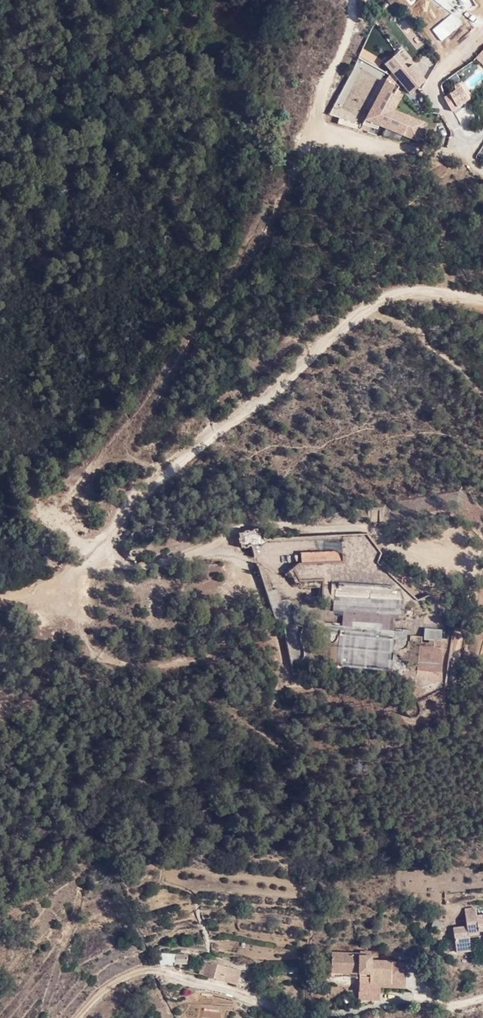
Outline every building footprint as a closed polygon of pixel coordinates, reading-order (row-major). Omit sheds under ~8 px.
[(409,94),(425,80),(407,59),(403,62),(395,54),(383,63),(409,94)] [(385,80),(365,119),(375,123),(380,125),(404,134),(421,140),(429,122),(412,115),(409,121),(385,111),(395,94),(390,92),(394,84),(385,80)] [(375,123),(365,119),(363,123),(341,117),(340,123),(371,132),(375,123)] [(402,140),(404,134),(380,125),(377,131),(402,140)] [(314,318),(302,327),(306,334),(319,325),(314,318)] [(264,358),(248,361),(249,370),(265,366),(264,358)] [(352,626),(327,624),(327,642),(332,643),(335,641),(336,638),(337,634),(339,634),(338,667),(416,676),(416,670),(439,672),(442,648),(434,647),(434,640),(440,640),(441,630),(424,628),(423,637),(410,635),(410,630),(402,629),(402,630),(381,629),(381,623),(352,622),(352,626)] [(475,914),(474,904),(463,906),(464,924),(451,925),(454,950),(469,948),(468,936),(476,936),(476,937),(482,937),(482,913),(475,914)] [(358,951),(330,950),(329,972),(358,973),(358,981),(389,982),(390,958),(371,957),(371,950),(359,949),(358,951)] [(186,954),(175,954),(174,963),(186,963),(186,954)] [(167,956),(159,956),(160,965),(155,983),(167,956)] [(236,982),(240,968),(205,958),(201,973),(236,982)]
